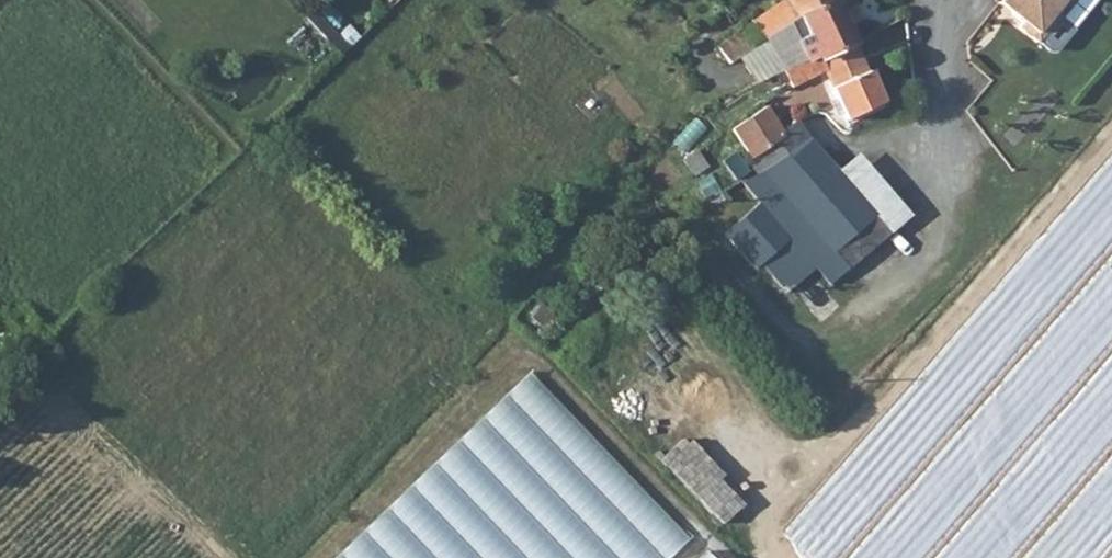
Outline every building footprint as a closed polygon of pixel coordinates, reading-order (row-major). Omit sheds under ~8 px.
[(755,24),(766,41),(787,71),(815,54),(819,60),(856,41),(850,26),(859,21),(853,7),(844,11),(839,0),(789,0),(755,24)] [(1001,4),(1024,24),(1020,29),(1038,45),(1053,28),(1060,20),(1055,16),(1068,1),(1074,0),(1075,0),(1005,0),(1001,4)] [(731,64),(746,55),(760,45),(766,41),(755,24),(721,49),(731,64)] [(1066,35),(1064,37),(1053,28),(1038,45),(1021,65),(1076,106),(1108,67),(1066,35)] [(781,75),(784,73),(787,71),(766,41),(760,45),(781,75)] [(815,54),(787,71),(784,73),(794,92),(826,75),(834,92),(871,76),(856,41),(819,60),(815,54)] [(746,55),(763,79),(767,86),(781,75),(760,45),(746,55)] [(882,104),(871,76),(834,92),(847,122),(882,104)] [(757,168),(783,145),(813,145),(796,121),(780,131),(765,107),(732,132),(752,160),(748,162),(758,176),(763,174),(757,168)] [(875,214),(878,218),(892,206),(834,142),(820,153),(875,214)] [(761,205),(790,239),(817,267),(875,214),(820,153),(813,145),(783,145),(757,168),(763,174),(758,176),(742,184),(761,205)] [(790,239),(761,205),(726,235),(757,269),(760,266),(790,239)] [(903,218),(892,206),(878,218),(820,271),(832,283),(903,218)] [(875,214),(817,267),(820,271),(878,218),(875,214)] [(760,266),(787,295),(817,267),(790,239),(760,266)] [(528,373),(333,557),(678,557),(692,544),(528,373)]
